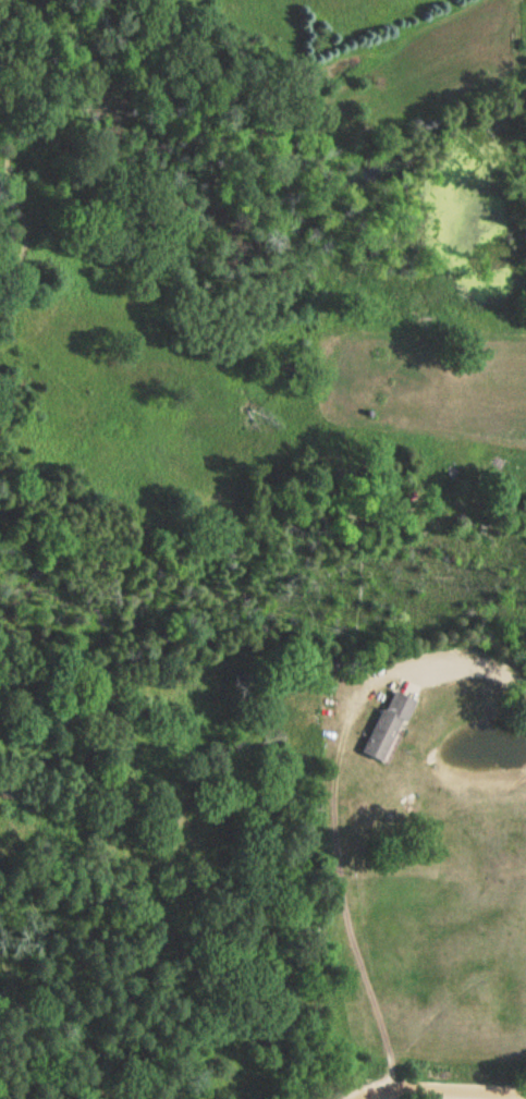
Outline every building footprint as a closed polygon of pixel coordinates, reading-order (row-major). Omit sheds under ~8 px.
[(358,747),(378,704),(381,705),(391,685),(414,696),(404,718),(400,715),(380,757),(358,747)]
